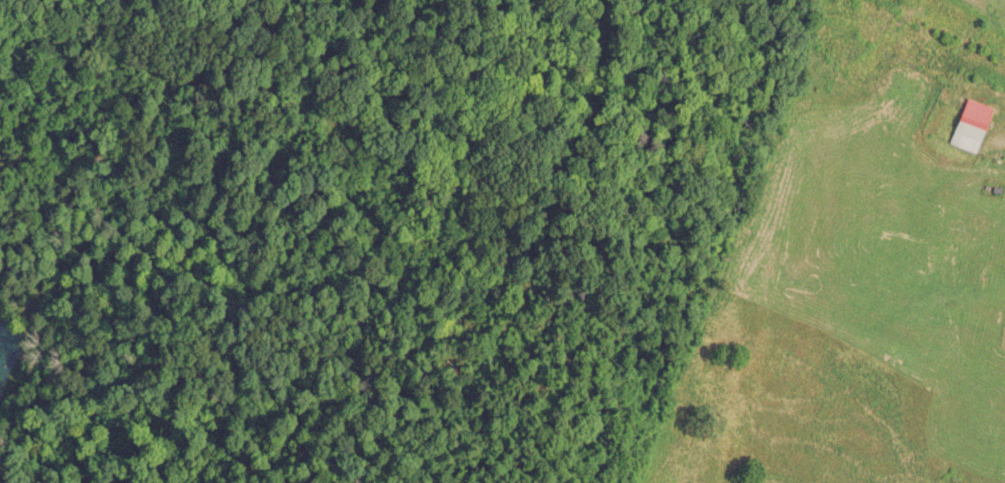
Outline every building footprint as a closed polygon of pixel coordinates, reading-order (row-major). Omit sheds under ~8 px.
[(949,146),(975,153),(987,106),(961,99),(949,146)]
